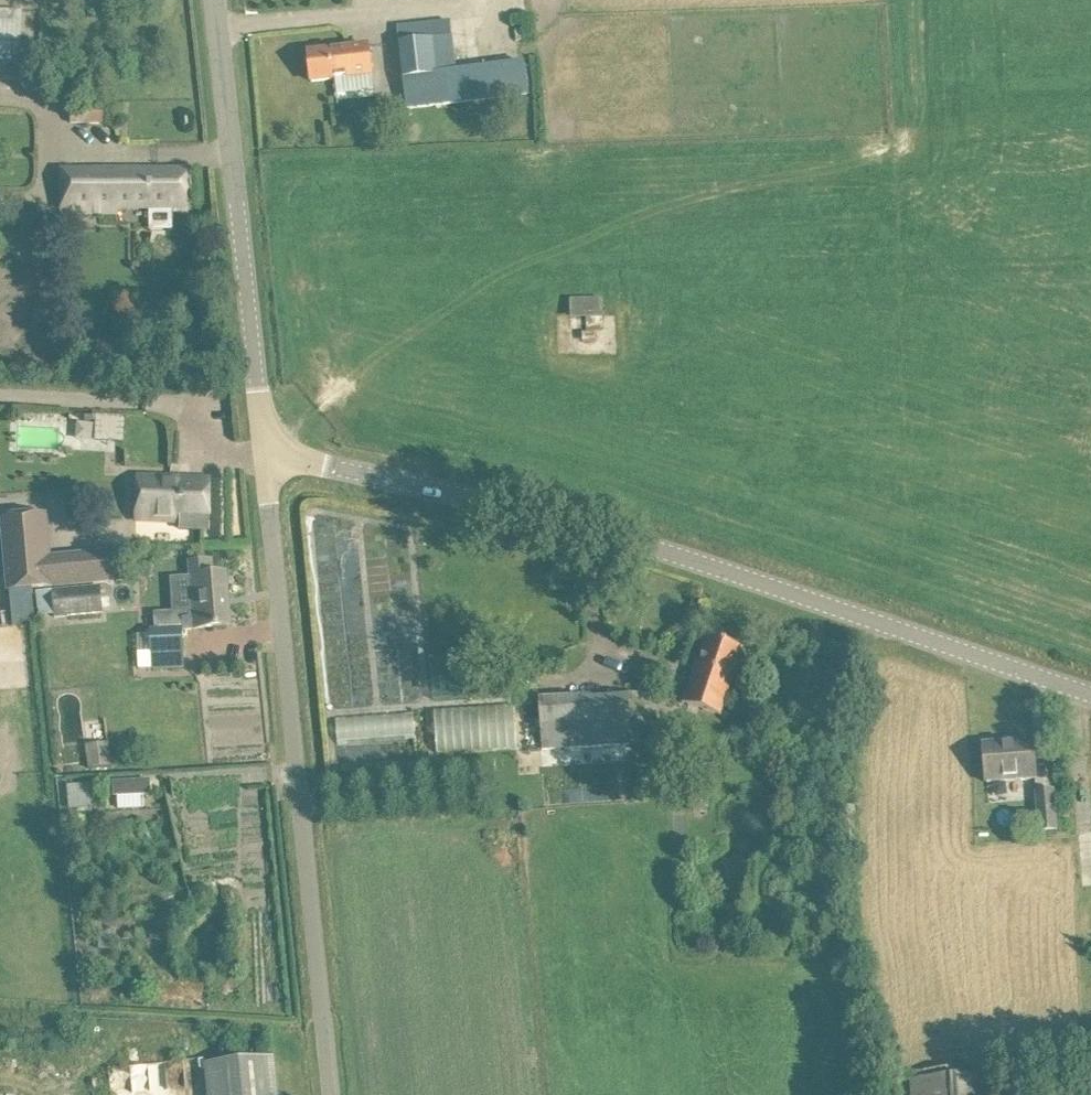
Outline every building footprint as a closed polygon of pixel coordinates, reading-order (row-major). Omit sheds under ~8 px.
[(0,10),(0,80),(20,80),(21,10),(0,10)] [(408,106),(461,100),(516,93),(529,91),(525,62),(457,70),(451,17),(398,23),(408,106)] [(372,82),(369,46),(308,53),(312,89),(335,86),(336,97),(372,94),(371,82),(372,82)] [(70,121),(116,122),(116,105),(70,103),(70,121)] [(188,169),(166,169),(61,169),(62,212),(119,211),(119,208),(189,207),(188,169)] [(569,296),(568,315),(600,316),(601,297),(569,296)] [(85,414),(85,421),(95,421),(95,441),(125,442),(126,415),(94,414),(94,415),(85,414)] [(210,478),(138,478),(138,520),(177,520),(177,530),(210,530),(210,478)] [(49,513),(1,518),(7,591),(12,591),(15,628),(38,626),(37,617),(35,592),(35,588),(50,590),(101,584),(110,583),(128,581),(128,572),(126,548),(53,555),(49,513)] [(213,559),(191,561),(192,576),(190,576),(192,596),(201,596),(202,611),(186,612),(186,611),(154,613),(156,630),(151,631),(152,654),(140,655),(141,670),(162,668),(184,666),(182,629),(230,625),(226,574),(214,575),(213,559)] [(697,660),(690,681),(683,702),(721,715),(743,649),(707,637),(699,661),(697,660)] [(659,741),(656,692),(540,699),(544,749),(633,743),(659,741)] [(517,748),(516,706),(432,707),(432,749),(517,748)] [(415,711),(387,715),(390,736),(418,733),(415,711)] [(983,744),(985,766),(986,781),(1035,777),(1032,740),(983,744)] [(113,765),(110,742),(86,746),(89,769),(113,765)] [(152,794),(151,780),(114,782),(115,796),(152,794)] [(91,808),(90,784),(68,785),(69,809),(91,808)] [(1040,830),(1058,828),(1055,791),(1037,793),(1040,830)] [(694,792),(692,809),(706,811),(708,794),(694,792)] [(252,1059),(203,1063),(207,1094),(277,1094),(274,1056),(252,1059)] [(133,1085),(165,1086),(166,1063),(133,1062),(133,1085)] [(971,1066),(910,1071),(910,1073),(905,1075),(906,1089),(913,1089),(913,1094),(996,1094),(993,1065),(971,1066)]
